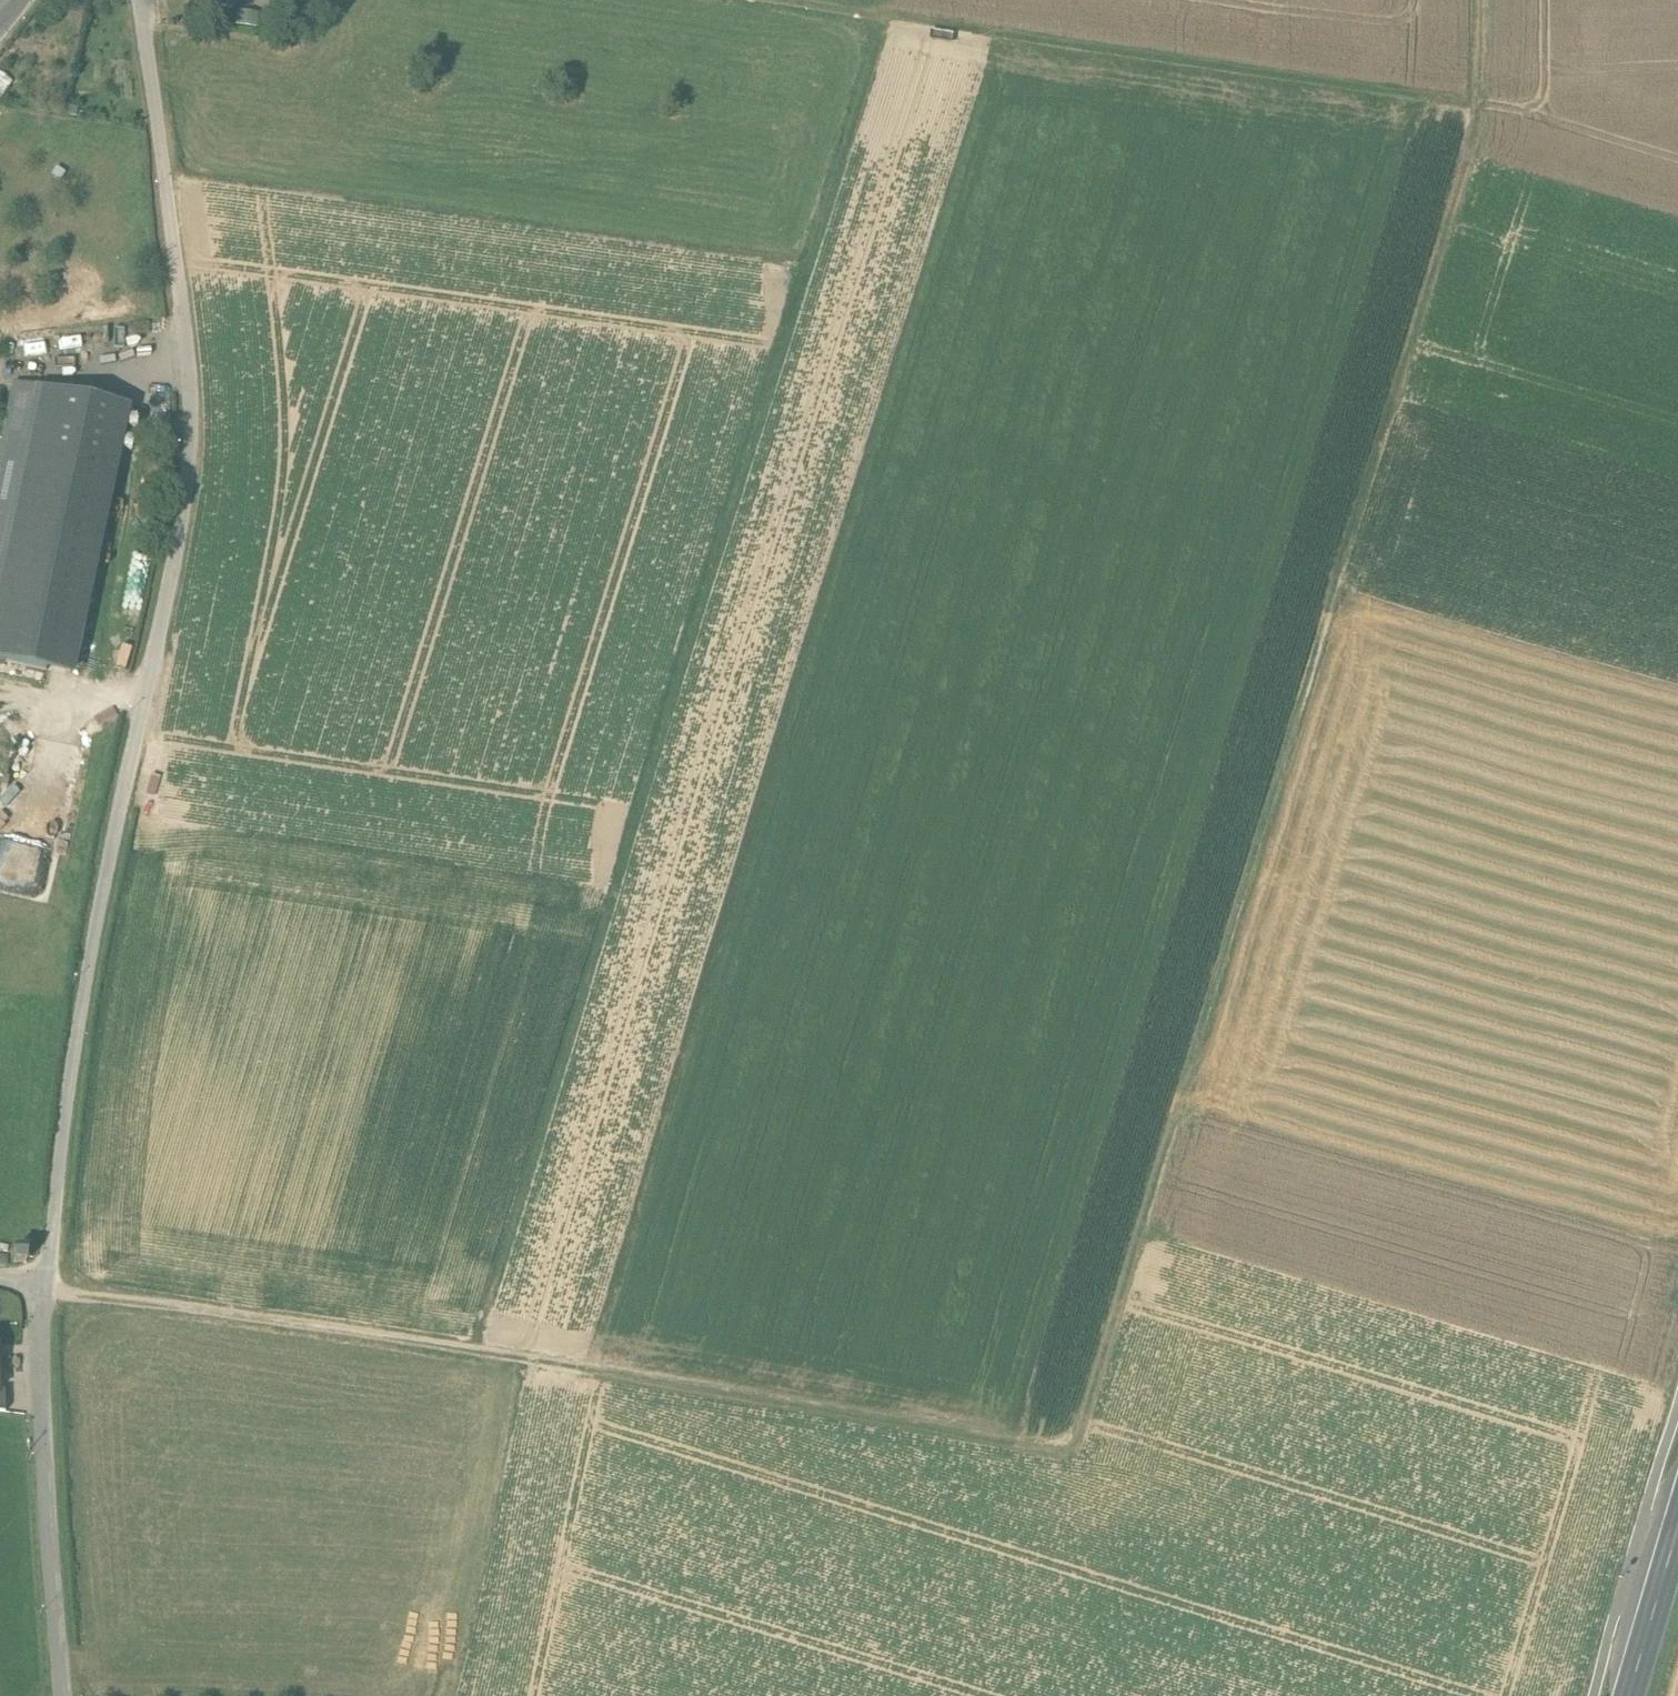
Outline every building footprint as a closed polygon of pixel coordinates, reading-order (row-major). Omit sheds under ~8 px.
[(9,76),(0,72),(0,98),(9,76)] [(15,386),(0,459),(0,661),(69,675),(124,409),(15,386)] [(27,771),(38,753),(23,744),(12,762),(27,771)] [(8,1248),(0,1247),(0,1255),(8,1255),(8,1248)] [(28,1250),(16,1249),(15,1262),(27,1263),(28,1250)]
